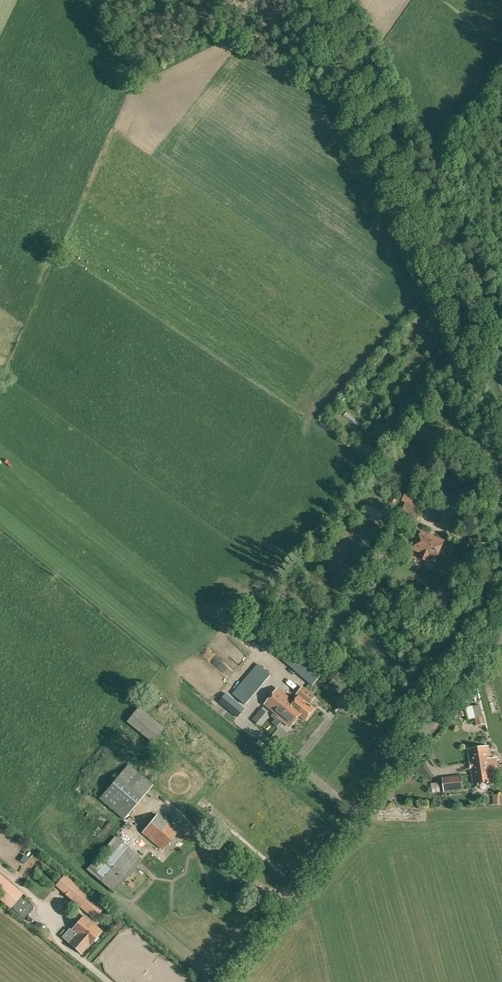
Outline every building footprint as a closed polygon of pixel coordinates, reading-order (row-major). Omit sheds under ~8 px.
[(416,525),(423,509),(412,505),(415,498),(405,493),(401,501),(405,503),(399,518),(416,525)] [(437,559),(444,541),(421,532),(414,550),(421,552),(419,558),(428,561),(431,556),(437,559)] [(381,558),(386,551),(378,546),(376,549),(374,553),(381,558)] [(312,686),(322,674),(294,650),(284,662),(312,686)] [(247,706),(272,676),(258,664),(257,664),(253,670),(233,694),(247,706)] [(278,690),(266,704),(276,712),(272,715),(281,723),(283,720),(290,726),(299,715),(306,720),(316,708),(309,703),(314,698),(303,688),(297,694),(299,696),(294,702),(278,690)] [(238,718),(245,709),(226,693),(219,702),(228,709),(238,718)] [(346,703),(360,714),(366,705),(352,695),(348,700),(346,703)] [(468,720),(483,716),(480,704),(465,707),(468,720)] [(152,743),(164,728),(138,707),(126,722),(152,743)] [(129,726),(122,733),(127,737),(133,730),(129,726)] [(489,746),(468,749),(473,784),(474,784),(474,786),(479,786),(479,783),(494,781),(493,774),(499,773),(497,759),(491,759),(489,746)] [(128,764),(121,772),(113,765),(96,784),(105,791),(99,798),(123,819),(124,820),(125,819),(153,786),(128,764)] [(202,768),(195,775),(204,785),(212,778),(202,768)] [(444,792),(463,789),(461,775),(443,777),(444,792)] [(165,821),(157,814),(142,833),(163,850),(178,832),(170,825),(173,820),(168,817),(165,821)] [(118,892),(147,860),(128,843),(99,874),(118,892)] [(0,875),(0,900),(24,919),(34,907),(20,896),(23,893),(0,875)] [(103,909),(63,875),(54,886),(93,920),(103,909)] [(101,931),(84,916),(71,930),(69,929),(62,937),(82,954),(101,931)]
